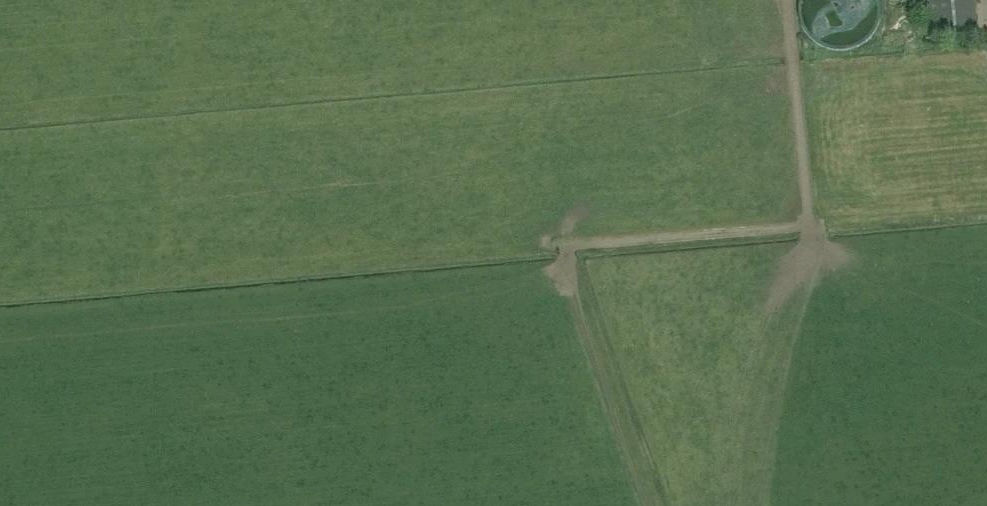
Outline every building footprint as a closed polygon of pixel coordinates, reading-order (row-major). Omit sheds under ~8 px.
[(926,42),(978,37),(975,0),(922,0),(926,42)]
